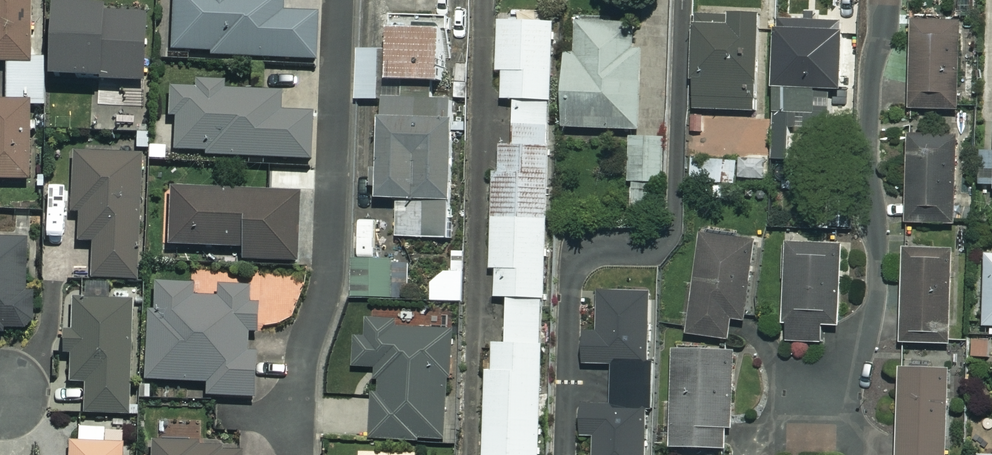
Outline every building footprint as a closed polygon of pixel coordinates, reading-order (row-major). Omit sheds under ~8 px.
[(5,66),(5,105),(0,105),(0,183),(28,183),(28,109),(42,109),(42,66),(29,66),(30,0),(0,0),(0,66),(5,66)] [(171,57),(313,62),(315,16),(281,15),(282,0),(173,0),(171,57)] [(100,13),(50,11),(47,84),(141,88),(143,20),(100,18),(100,13)] [(754,18),(728,18),(728,28),(692,28),(692,112),(754,112),(754,18)] [(622,22),(576,21),(576,55),(564,55),(563,130),(639,131),(641,45),(621,45),(622,22)] [(513,148),(550,149),(553,23),(498,22),(496,73),(502,74),(501,102),(514,103),(513,148)] [(793,132),(815,133),(816,91),(840,92),(842,24),(774,22),(770,161),(792,162),(793,132)] [(960,24),(910,23),(908,111),(958,112),(960,24)] [(441,30),(388,31),(389,84),(442,83),(441,30)] [(379,97),(380,51),(357,51),(356,101),(379,101),(379,97)] [(279,95),(170,90),(169,120),(176,120),(174,156),(307,162),(309,116),(278,115),(279,95)] [(379,101),(377,201),(398,201),(397,239),(447,240),(450,99),(379,97),(379,101)] [(954,138),(907,137),(904,225),(951,226),(954,138)] [(665,140),(629,140),(629,212),(665,212),(665,140)] [(495,299),(545,300),(550,149),(513,148),(500,148),(499,174),(493,174),(490,271),(495,271),(495,299)] [(141,157),(73,155),(71,215),(79,215),(78,245),(92,245),(90,281),(137,283),(141,157)] [(739,162),(691,160),(690,184),(738,186),(739,162)] [(297,197),(169,194),(167,250),(242,252),(242,264),(295,265),(297,197)] [(754,244),(700,237),(687,336),(730,342),(733,318),(744,320),(754,244)] [(0,243),(0,336),(24,337),(30,245),(0,243)] [(839,247),(785,247),(785,343),(819,343),(819,327),(839,327),(839,247)] [(949,252),(904,250),(902,345),(947,346),(949,252)] [(985,255),(984,329),(991,329),(991,255),(985,255)] [(423,264),(354,261),(352,300),(422,303),(423,264)] [(463,272),(431,271),(430,302),(462,303),(463,272)] [(87,286),(86,303),(68,303),(65,387),(84,387),(83,416),(126,418),(131,305),(106,304),(107,287),(87,286)] [(189,289),(154,289),(154,315),(147,315),(146,384),(207,385),(206,400),(250,401),(252,291),(215,291),(215,301),(189,300),(189,289)] [(596,295),(597,329),(582,329),(582,367),(610,367),(610,405),(580,406),(580,441),(591,440),(591,454),(644,454),(644,411),(649,411),(648,294),(596,295)] [(538,300),(504,301),(504,346),(492,346),(492,374),(482,374),(481,454),(542,454),(538,300)] [(395,323),(366,322),(365,338),(353,338),(352,369),(378,370),(377,386),(372,386),(370,441),(447,443),(450,330),(395,329),(395,323)] [(733,355),(672,353),(669,450),(731,452),(733,355)] [(900,372),(897,454),(944,454),(946,373),(900,372)] [(122,448),(104,447),(105,433),(81,432),(80,446),(70,445),(69,454),(122,454),(122,448)]
